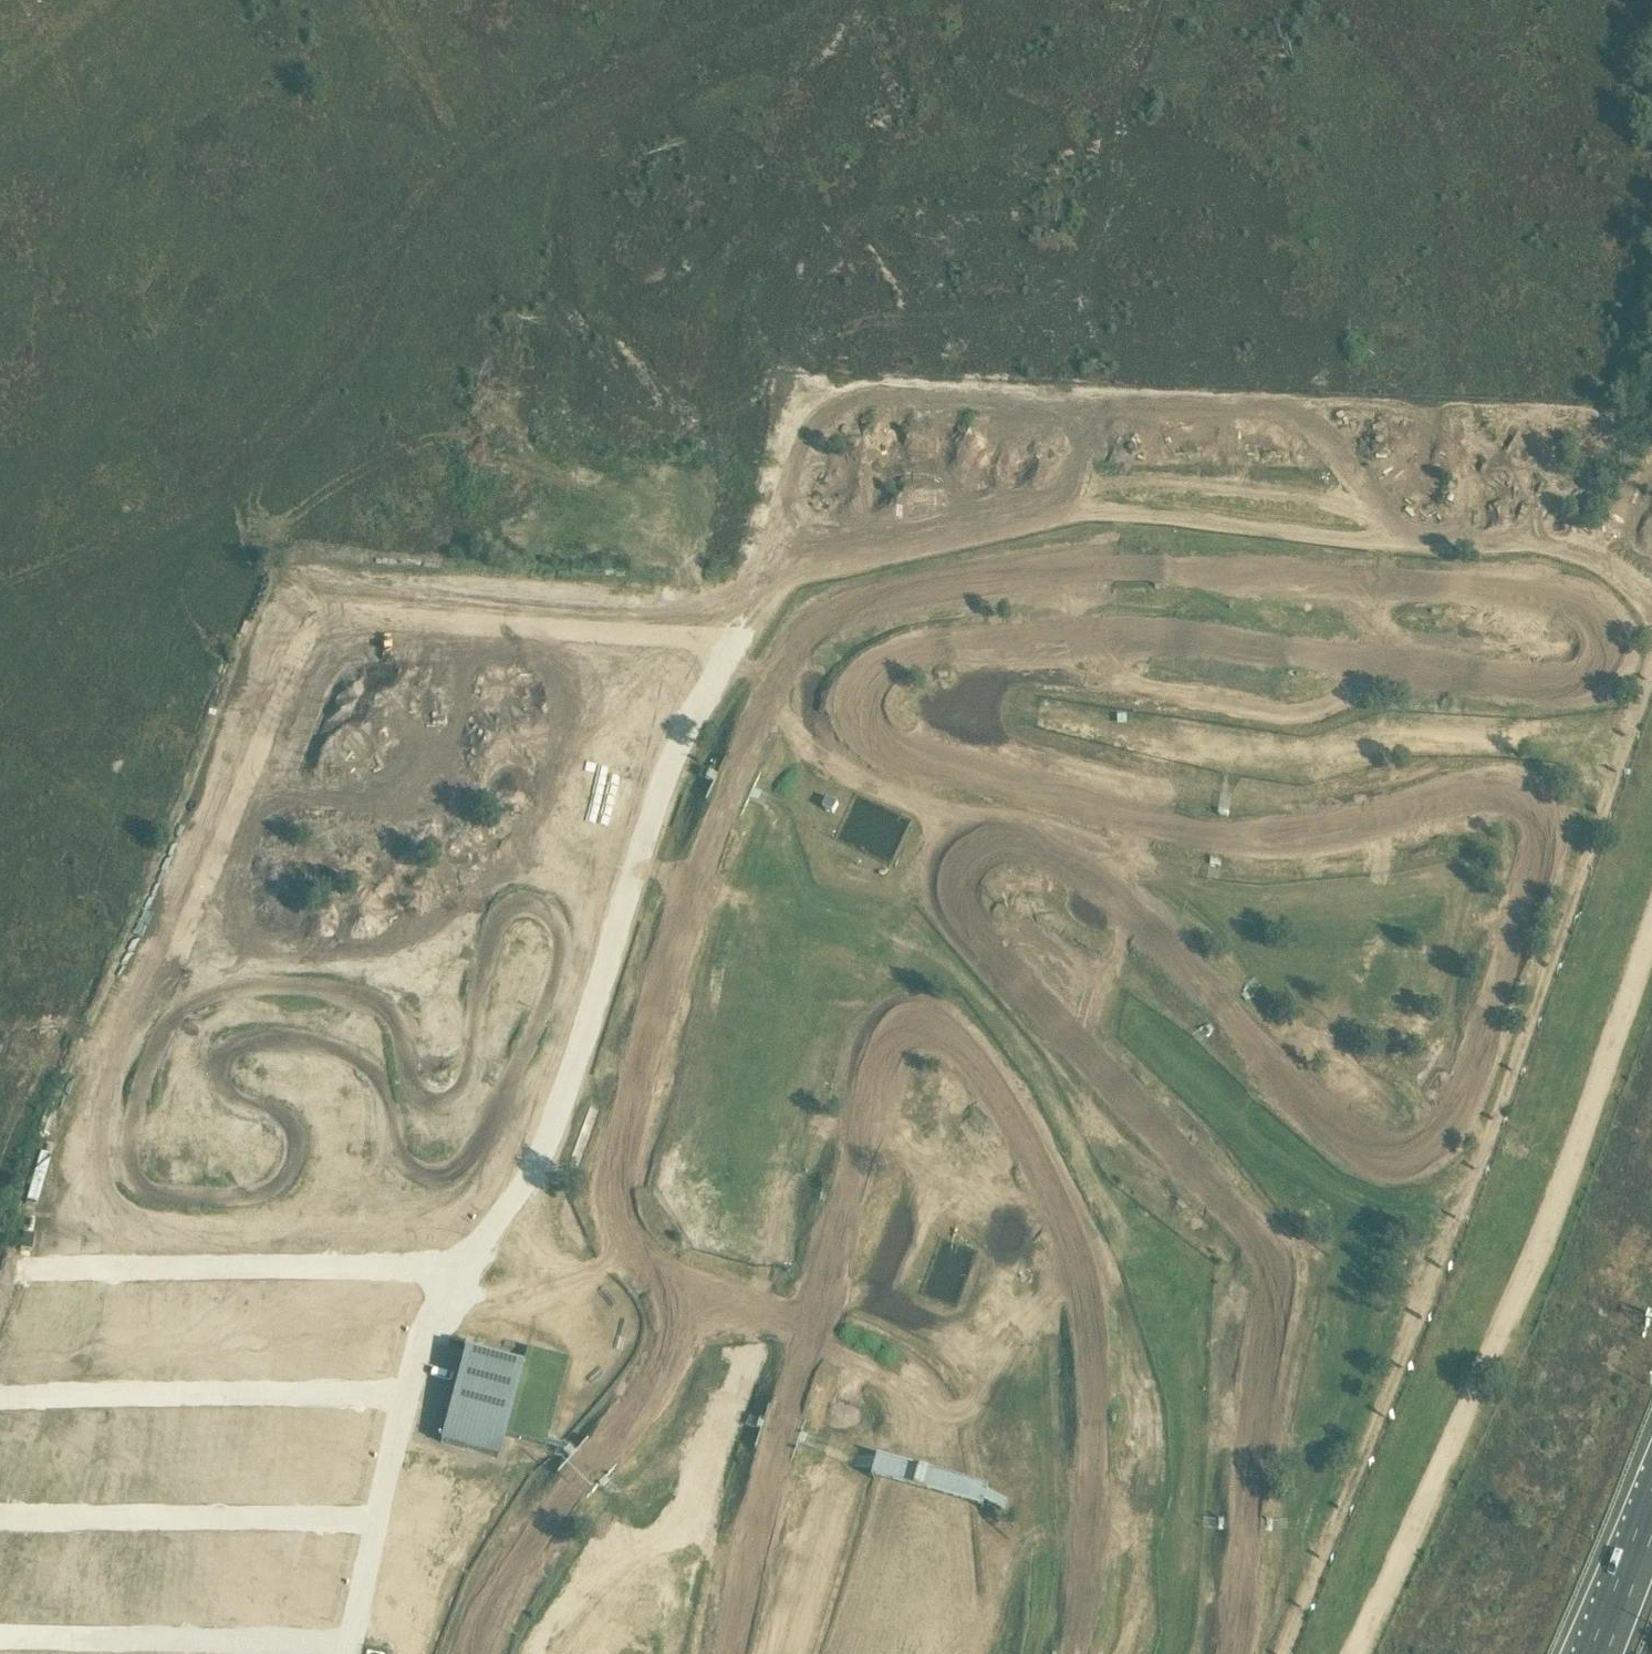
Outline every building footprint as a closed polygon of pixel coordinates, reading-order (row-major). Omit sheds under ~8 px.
[(31,1252),(34,1235),(22,1233),(20,1249),(31,1252)] [(440,1444),(498,1459),(520,1371),(463,1356),(440,1444)]
